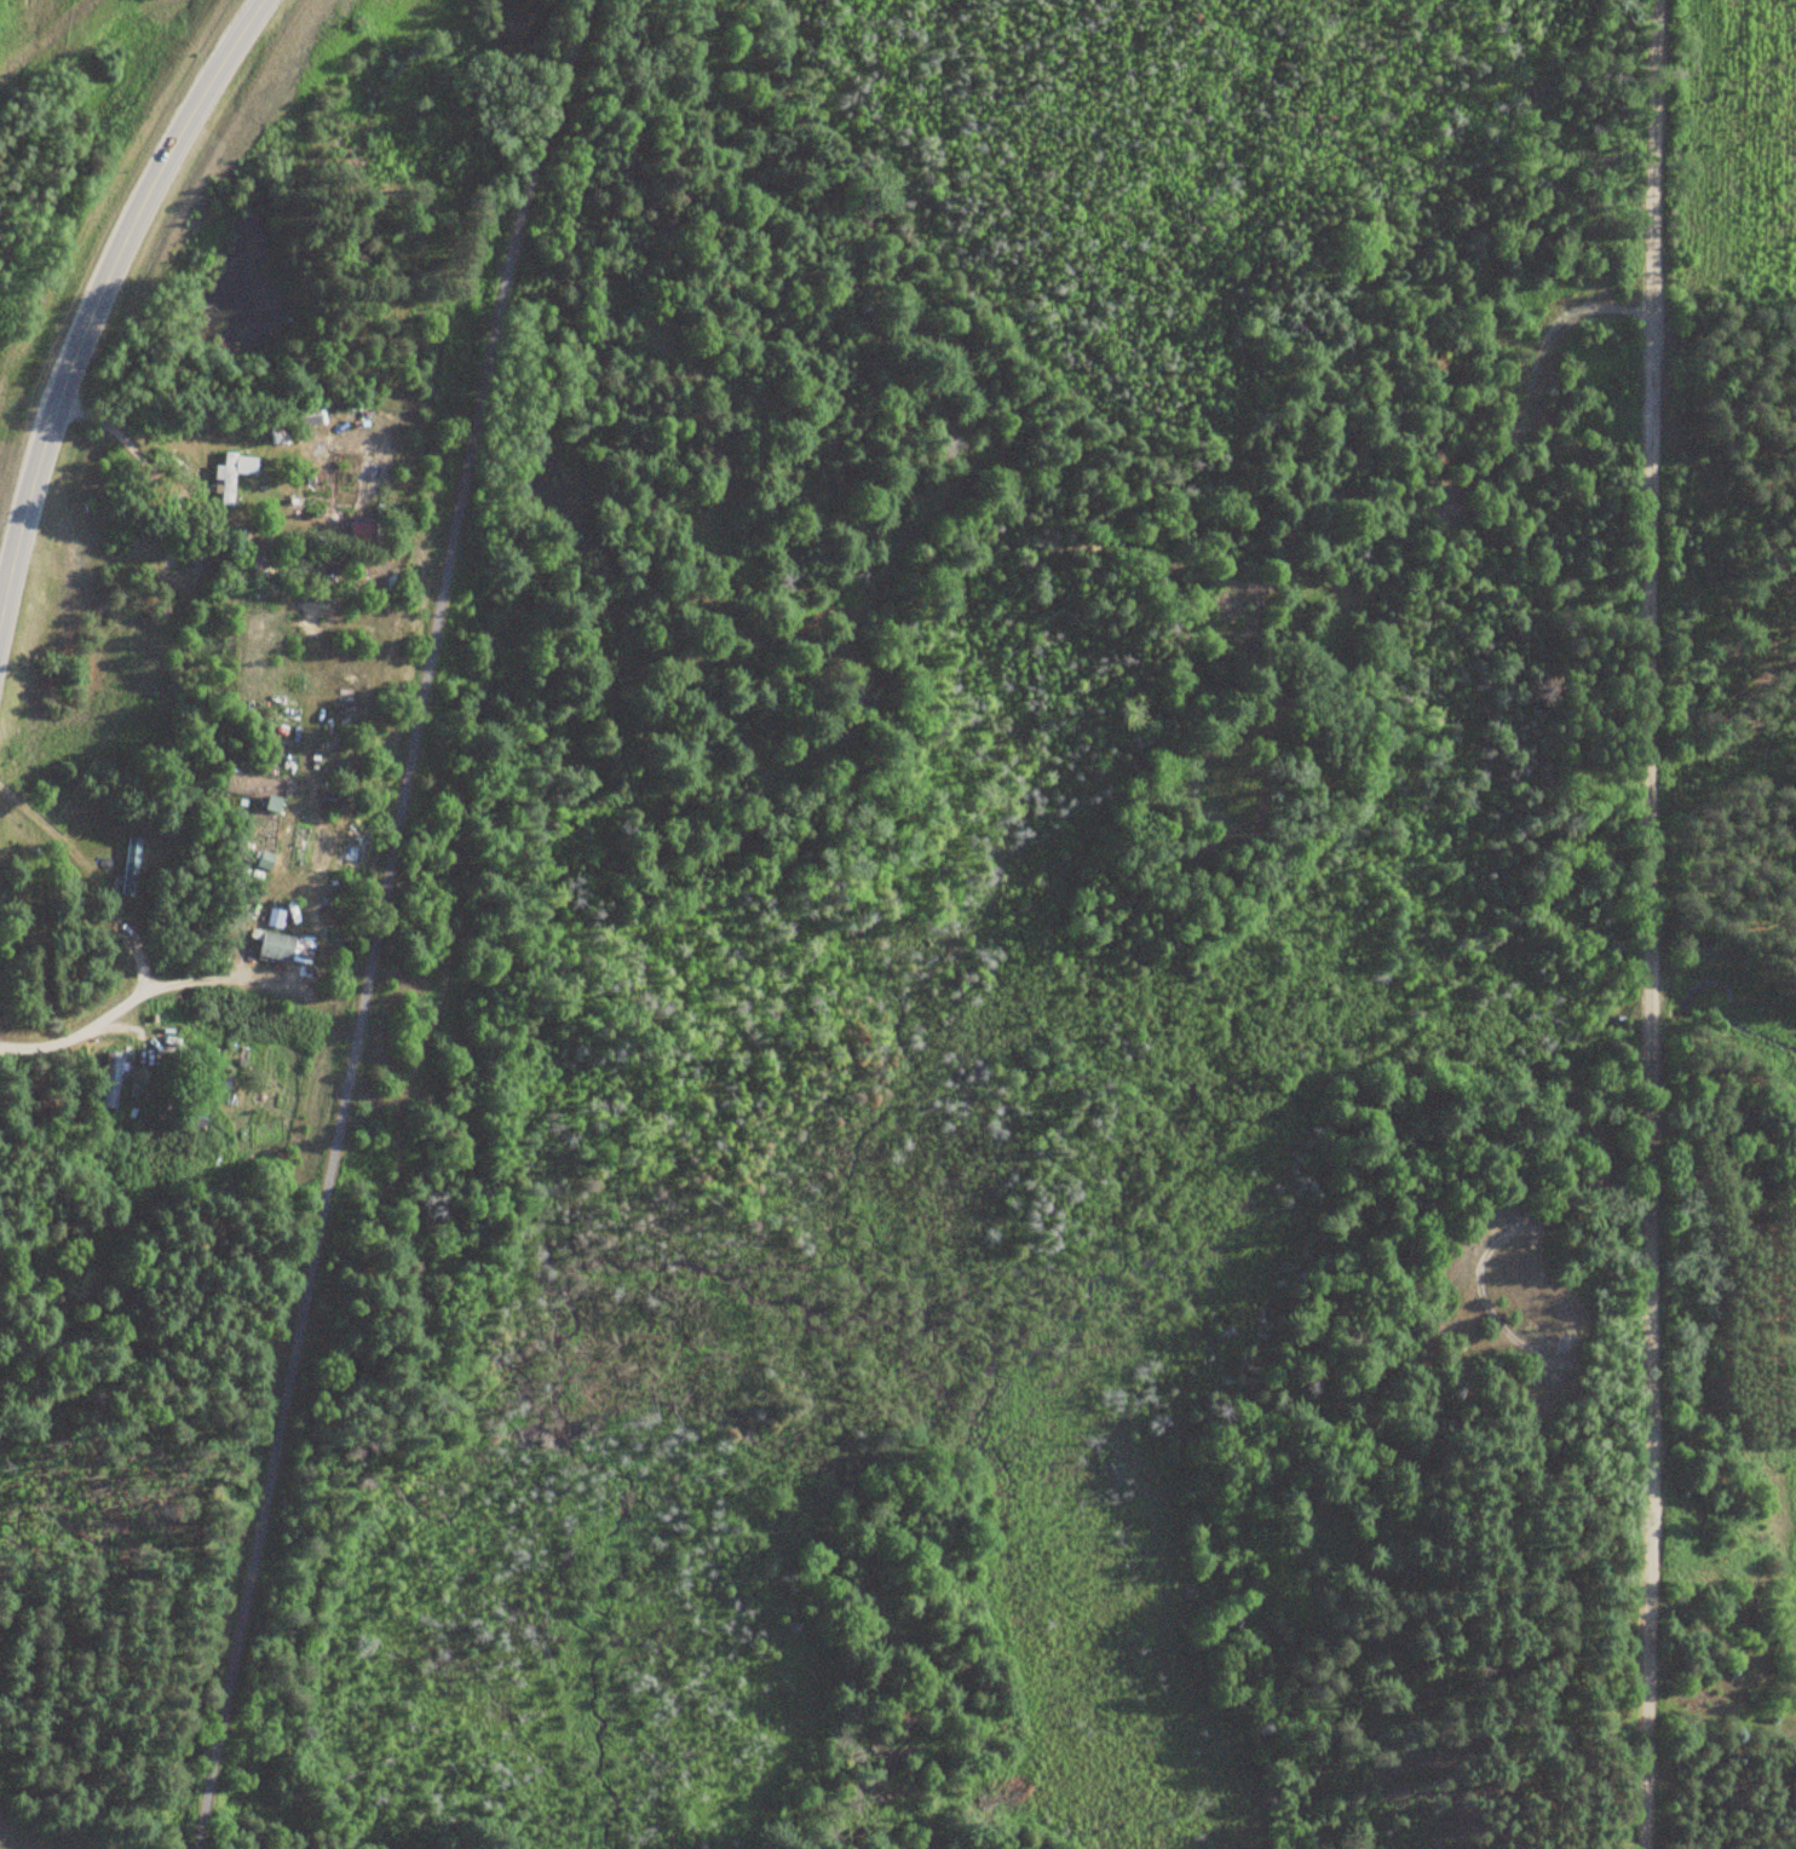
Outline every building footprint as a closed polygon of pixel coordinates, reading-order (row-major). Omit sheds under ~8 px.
[(292,413),(269,413),(269,443),(292,443),(292,413)] [(219,504),(232,505),(235,473),(254,474),(256,456),(224,453),(219,504)] [(131,837),(121,895),(135,897),(144,839),(131,837)] [(331,904),(334,888),(322,886),(319,902),(331,904)] [(312,965),(316,941),(261,932),(257,956),(312,965)] [(118,1107),(118,1050),(103,1050),(103,1107),(118,1107)]
